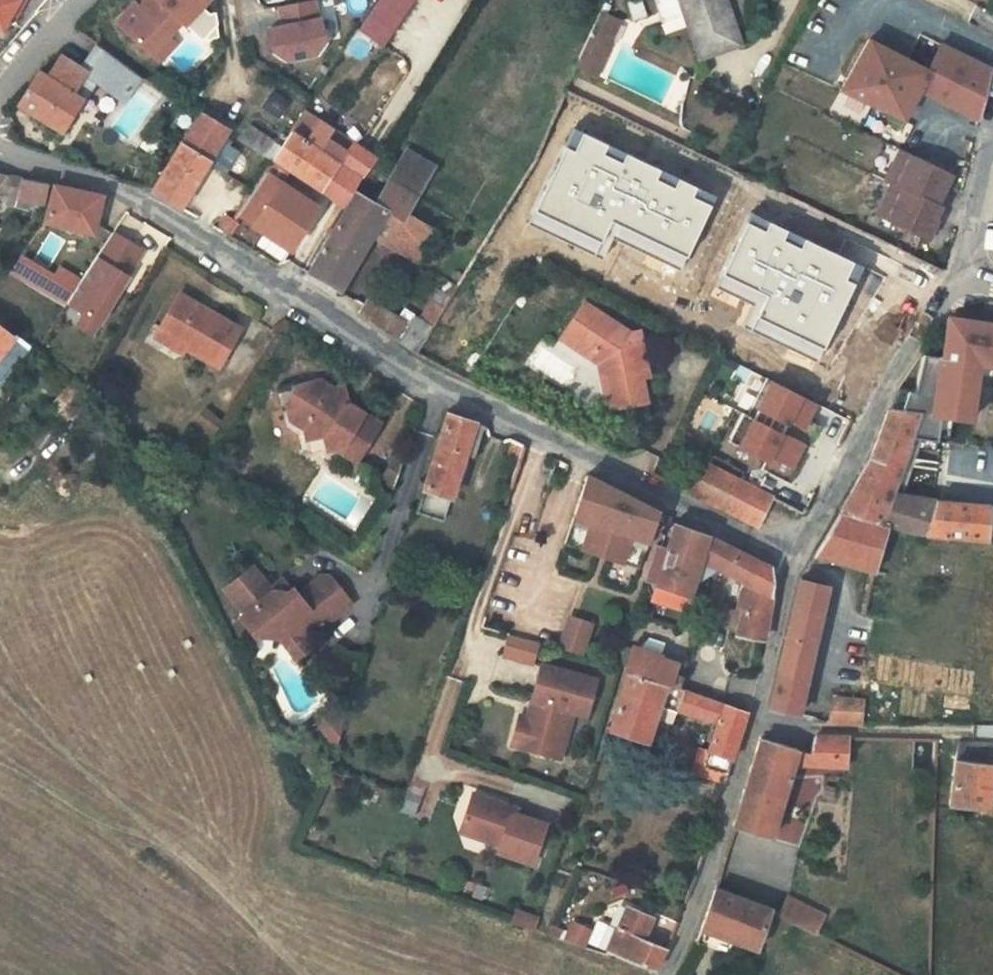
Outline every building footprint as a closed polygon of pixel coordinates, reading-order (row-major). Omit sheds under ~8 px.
[(1,29),(2,27),(8,18),(10,13),(18,0),(22,3),(24,0),(0,0),(0,29),(1,29)] [(22,3),(18,0),(10,13),(15,16),(22,3)] [(115,23),(150,53),(167,35),(180,20),(184,23),(204,0),(144,0),(137,8),(132,3),(115,23)] [(315,0),(310,0),(280,6),(284,26),(269,29),(274,51),(287,60),(317,54),(325,41),(321,18),(318,19),(315,0)] [(358,29),(382,45),(412,0),(378,0),(358,29)] [(739,42),(727,6),(718,9),(716,0),(680,0),(698,56),(739,42)] [(718,9),(727,6),(725,0),(716,0),(718,9)] [(620,23),(600,13),(590,34),(611,44),(620,23)] [(12,20),(8,18),(2,27),(8,30),(12,20)] [(611,44),(590,34),(576,65),(596,75),(611,44)] [(175,42),(167,35),(150,53),(159,61),(175,42)] [(919,89),(979,120),(985,100),(928,71),(869,40),(844,89),(903,119),(919,89)] [(87,66),(83,71),(86,73),(73,94),(82,100),(95,79),(124,98),(140,75),(100,45),(85,64),(87,66)] [(928,71),(985,100),(992,71),(941,45),(928,71)] [(36,113),(54,125),(62,130),(82,100),(73,94),(86,73),(83,71),(60,55),(47,77),(40,72),(20,103),(36,113)] [(201,112),(210,118),(215,111),(206,105),(201,112)] [(201,112),(182,140),(181,141),(210,159),(225,135),(229,130),(210,118),(201,112)] [(328,197),(360,149),(352,143),(351,144),(338,164),(318,150),(331,131),(332,130),(304,112),(297,123),(273,160),(290,172),(328,197)] [(54,125),(36,113),(32,118),(51,130),(54,125)] [(265,157),(274,140),(250,125),(241,141),(265,157)] [(352,143),(332,130),(331,131),(351,144),(352,143)] [(351,144),(331,131),(318,150),(338,164),(351,144)] [(152,132),(145,142),(157,151),(164,142),(152,132)] [(210,159),(208,163),(225,174),(240,151),(230,144),(232,140),(225,135),(210,159)] [(576,150),(563,146),(529,213),(534,217),(530,223),(603,257),(613,238),(680,270),(713,207),(694,198),(698,190),(680,181),(676,188),(659,180),(662,171),(627,155),(622,163),(604,153),(609,146),(585,135),(576,150)] [(152,190),(181,208),(208,163),(210,159),(181,141),(152,190)] [(374,158),(360,149),(328,197),(343,207),(350,195),(374,158)] [(887,180),(893,183),(937,204),(952,173),(902,149),(887,180)] [(357,193),(309,273),(340,292),(371,238),(387,210),(402,219),(407,212),(416,197),(433,167),(406,151),(376,204),(357,193)] [(290,172),(273,160),(238,212),(253,222),(252,224),(290,249),(317,207),(282,184),(290,172)] [(370,183),(382,169),(376,165),(365,179),(370,183)] [(7,176),(0,185),(0,193),(3,189),(11,192),(8,205),(29,210),(30,201),(16,198),(21,179),(7,176)] [(48,185),(21,179),(16,198),(30,201),(44,205),(48,185)] [(893,183),(878,215),(928,239),(936,221),(934,220),(940,206),(937,204),(893,183)] [(101,196),(54,186),(45,221),(93,233),(100,203),(101,196)] [(387,210),(371,238),(392,249),(409,223),(402,219),(387,210)] [(409,223),(413,216),(407,212),(402,219),(409,223)] [(436,230),(413,216),(409,223),(392,249),(417,263),(436,230)] [(227,229),(233,220),(229,217),(223,226),(227,229)] [(233,233),(238,224),(233,220),(227,229),(233,233)] [(765,231),(748,224),(718,288),(752,304),(746,328),(818,362),(858,285),(845,280),(854,261),(806,238),(801,247),(785,240),(789,230),(770,223),(765,231)] [(81,280),(66,303),(84,314),(99,323),(141,252),(111,234),(81,280)] [(81,280),(25,248),(15,265),(11,273),(64,305),(66,303),(81,280)] [(4,266),(11,273),(15,265),(10,260),(4,266)] [(453,272),(452,274),(452,275),(452,277),(454,279),(456,280),(459,280),(460,279),(461,278),(462,274),(461,272),(459,271),(457,271),(455,271),(453,272)] [(443,308),(451,296),(437,288),(431,300),(443,308)] [(187,346),(185,349),(218,367),(239,328),(179,293),(158,330),(187,346)] [(633,353),(644,336),(580,296),(552,340),(605,373),(593,393),(628,415),(657,368),(633,353)] [(367,300),(364,305),(360,313),(415,354),(443,308),(431,300),(421,320),(411,315),(407,323),(367,300)] [(99,323),(84,314),(76,326),(92,336),(99,323)] [(16,335),(0,322),(0,356),(16,335)] [(908,392),(900,411),(917,412),(910,436),(936,440),(939,415),(969,420),(978,362),(983,331),(960,329),(960,330),(951,329),(946,357),(922,355),(915,392),(908,392)] [(187,346),(158,330),(154,338),(183,354),(185,349),(187,346)] [(978,362),(992,365),(992,333),(983,331),(978,362)] [(742,413),(729,441),(766,460),(762,469),(791,484),(802,462),(795,458),(802,444),(809,447),(820,426),(806,419),(815,403),(766,378),(747,416),(742,413)] [(51,411),(50,412),(64,425),(67,421),(90,400),(83,390),(78,381),(77,382),(51,411)] [(318,389),(317,381),(294,388),(298,405),(288,408),(290,418),(304,426),(307,439),(324,435),(327,434),(328,440),(337,446),(343,444),(344,452),(359,450),(362,452),(378,424),(354,409),(345,404),(345,397),(344,386),(331,389),(328,394),(318,389)] [(328,394),(331,389),(317,381),(318,389),(328,394)] [(345,404),(354,409),(358,405),(345,397),(345,404)] [(50,412),(51,411),(53,407),(52,405),(51,403),(50,402),(48,400),(46,399),(43,400),(41,401),(40,402),(38,405),(37,406),(37,408),(39,410),(40,412),(42,413),(43,413),(45,414),(47,414),(48,413),(50,412)] [(90,400),(67,421),(76,431),(97,410),(90,400)] [(870,464),(856,483),(892,493),(910,436),(917,412),(900,411),(891,410),(870,464)] [(474,423),(449,414),(418,511),(426,514),(433,492),(450,497),(464,453),(474,423)] [(474,423),(464,453),(474,456),(483,426),(474,423)] [(327,434),(324,435),(326,450),(344,452),(343,444),(337,446),(328,440),(327,434)] [(522,445),(512,440),(507,455),(517,458),(522,445)] [(359,450),(344,452),(357,460),(362,452),(359,450)] [(389,479),(396,483),(401,465),(388,457),(382,475),(389,479)] [(703,462),(688,491),(721,508),(738,481),(739,480),(703,462)] [(586,476),(564,544),(596,555),(600,543),(605,544),(608,536),(603,534),(605,528),(615,531),(606,558),(639,569),(656,512),(629,498),(616,494),(617,492),(586,476)] [(396,483),(389,479),(387,484),(394,488),(396,483)] [(738,481),(721,508),(755,526),(770,499),(771,496),(739,480),(738,481)] [(892,493),(856,483),(839,511),(889,523),(888,527),(915,534),(986,542),(989,505),(931,500),(892,493)] [(433,492),(426,514),(443,520),(450,497),(433,492)] [(797,495),(790,509),(804,515),(811,501),(797,495)] [(875,572),(888,527),(889,523),(839,511),(815,555),(875,572)] [(674,524),(673,527),(667,548),(655,583),(656,584),(652,598),(689,611),(693,598),(689,597),(700,561),(706,544),(708,536),(674,524)] [(600,543),(596,555),(606,558),(615,531),(605,528),(603,534),(608,536),(605,544),(600,543)] [(738,551),(708,536),(706,544),(712,546),(706,564),(716,569),(723,572),(725,573),(738,551)] [(706,544),(700,561),(706,564),(712,546),(706,544)] [(655,583),(667,548),(656,545),(645,580),(655,583)] [(772,577),(771,571),(770,570),(768,567),(763,563),(738,551),(725,573),(735,578),(749,584),(770,595),(771,588),(772,577)] [(296,643),(304,635),(319,624),(322,628),(351,604),(330,576),(323,575),(299,594),(293,587),(288,590),(274,590),(271,586),(253,564),(225,588),(244,612),(239,615),(254,634),(274,635),(276,633),(283,627),(296,643)] [(725,573),(723,572),(720,578),(732,585),(735,578),(725,573)] [(288,590),(293,587),(284,576),(271,586),(274,590),(288,590)] [(656,584),(655,583),(645,580),(652,598),(656,584)] [(828,587),(799,580),(786,641),(814,647),(828,587)] [(770,595),(749,584),(742,608),(767,615),(770,595)] [(736,630),(741,612),(724,605),(718,622),(736,630)] [(764,637),(767,615),(742,608),(741,612),(736,630),(736,632),(764,637)] [(569,616),(558,648),(580,655),(590,624),(569,616)] [(283,627),(276,633),(297,659),(314,647),(304,635),(296,643),(283,627)] [(509,632),(503,652),(531,661),(537,641),(509,632)] [(814,647),(786,641),(769,709),(798,716),(814,647)] [(628,672),(678,688),(682,676),(680,675),(683,668),(676,666),(677,661),(632,646),(624,669),(624,670),(626,671),(628,672)] [(598,682),(543,665),(532,701),(541,704),(535,720),(520,715),(510,744),(544,755),(549,738),(564,743),(573,714),(586,718),(598,682)] [(746,712),(680,689),(678,688),(628,672),(608,727),(646,741),(653,719),(659,705),(676,710),(716,723),(711,738),(707,751),(732,759),(739,737),(746,712)] [(847,725),(861,725),(864,700),(834,698),(830,723),(834,725),(847,725)] [(659,705),(653,719),(671,725),(676,710),(659,705)] [(331,709),(313,724),(317,729),(321,725),(337,744),(344,724),(331,709)] [(849,737),(814,735),(809,752),(812,753),(827,765),(848,766),(849,737)] [(544,755),(559,759),(564,743),(549,738),(544,755)] [(798,749),(760,738),(740,805),(733,827),(770,839),(793,764),(798,749)] [(950,804),(986,809),(991,765),(987,764),(989,745),(959,741),(955,759),(950,804)] [(731,760),(732,759),(707,751),(702,749),(694,773),(724,782),(731,760)] [(798,749),(793,764),(827,765),(812,753),(809,752),(798,749)] [(833,797),(836,787),(827,785),(825,795),(833,797)] [(504,804),(470,793),(461,820),(468,834),(497,844),(494,851),(530,863),(543,824),(512,813),(506,817),(500,815),(504,804)] [(512,813),(514,808),(504,804),(500,815),(506,817),(512,813)] [(461,820),(457,830),(468,834),(461,820)] [(619,896),(628,892),(625,884),(616,888),(619,896)] [(720,892),(713,889),(709,903),(712,904),(717,899),(720,892)] [(757,948),(770,911),(720,892),(717,899),(712,904),(709,903),(701,928),(721,935),(733,939),(757,948)] [(824,916),(787,897),(778,915),(815,934),(824,916)] [(652,970),(664,947),(643,937),(651,919),(626,908),(617,929),(608,950),(652,970)] [(569,921),(562,939),(583,946),(589,928),(569,921)] [(595,945),(608,950),(617,929),(604,924),(595,945)] [(550,925),(546,934),(559,938),(562,929),(550,925)] [(721,935),(701,928),(697,942),(716,949),(721,935)] [(728,954),(733,939),(721,935),(716,949),(728,954)]
